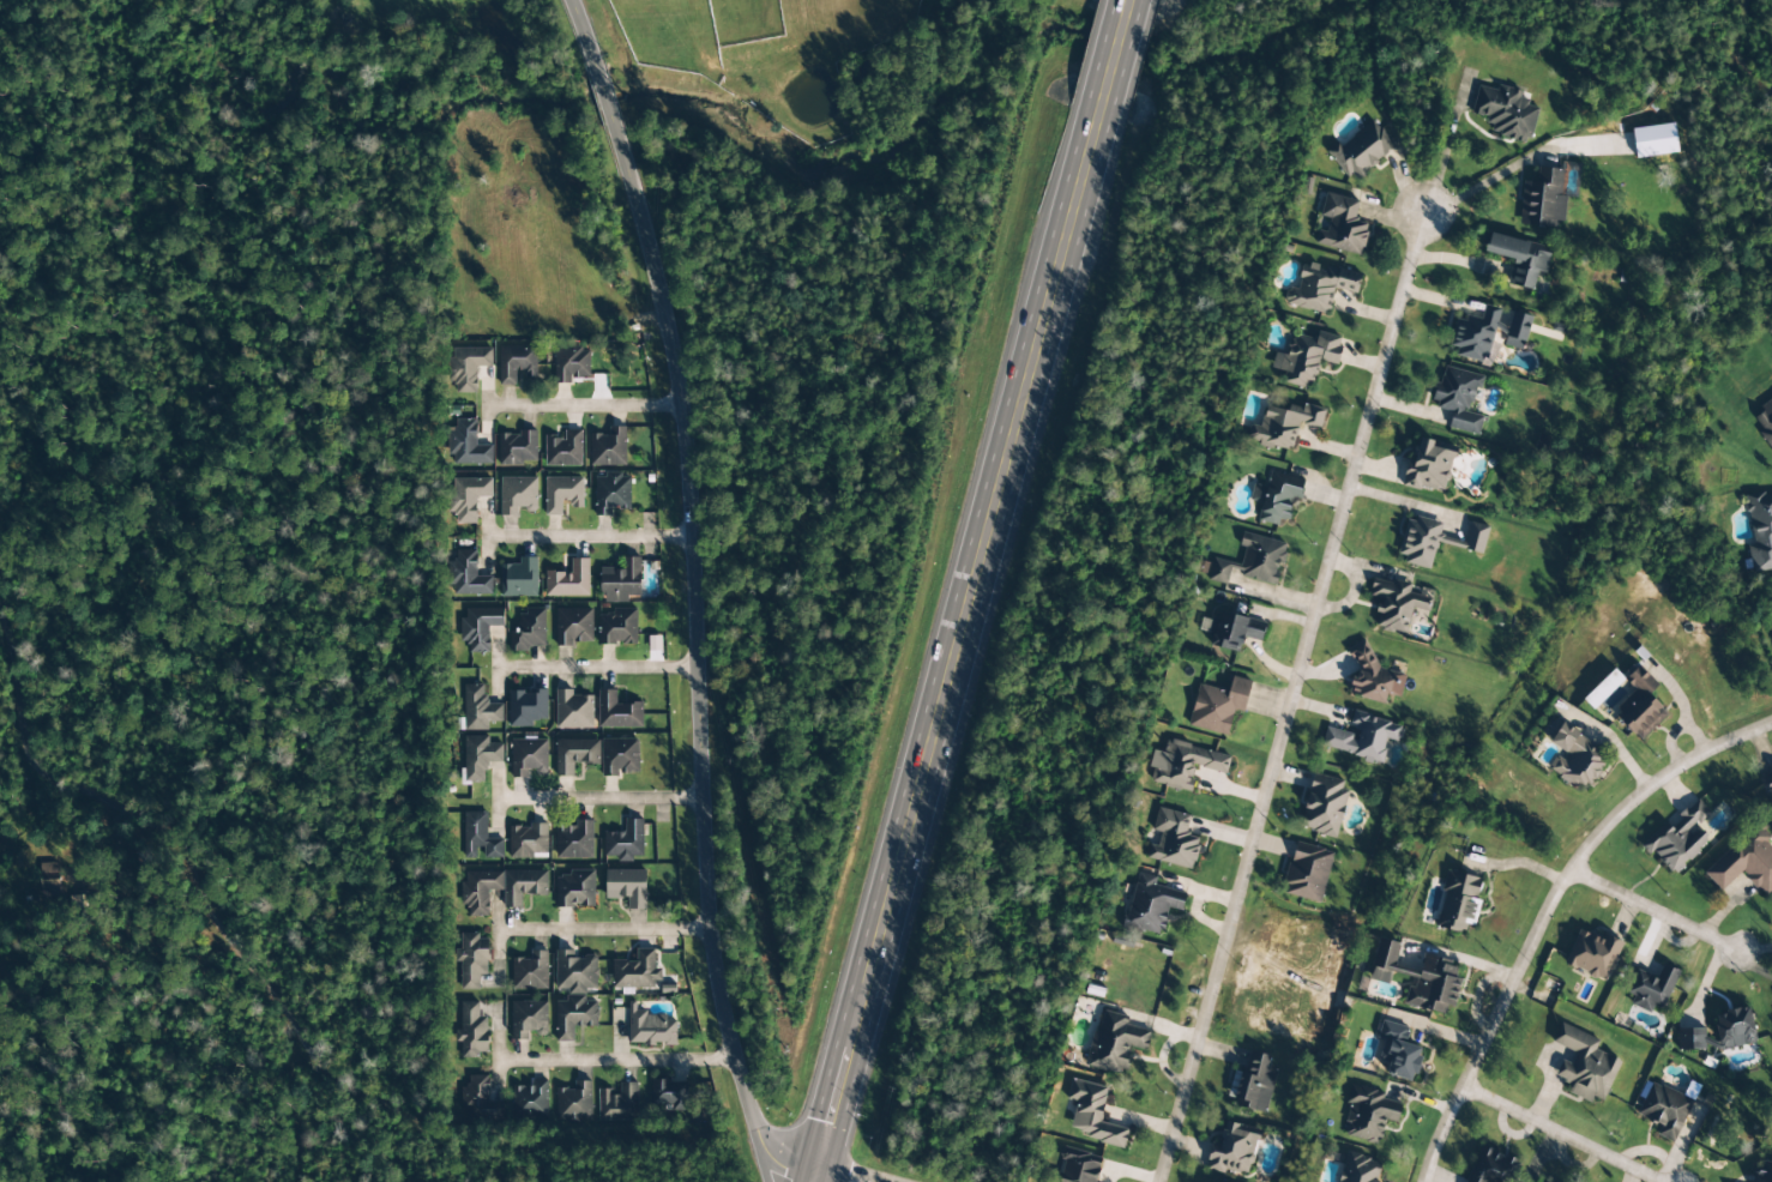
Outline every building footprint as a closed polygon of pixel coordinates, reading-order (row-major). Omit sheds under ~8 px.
[(1471,116),(1493,121),(1490,134),(1529,143),(1538,110),(1528,107),(1529,100),(1520,98),(1522,92),(1498,86),(1497,91),(1478,86),(1471,116)] [(1396,148),(1372,119),(1329,153),(1353,182),(1396,148)] [(1635,158),(1677,154),(1675,125),(1632,129),(1635,158)] [(1523,182),(1519,225),(1563,229),(1566,195),(1561,195),(1563,170),(1535,167),(1534,183),(1523,182)] [(1315,245),(1361,256),(1368,223),(1354,220),(1359,202),(1325,194),(1320,216),(1330,219),(1326,232),(1318,231),(1315,245)] [(1550,254),(1539,252),(1540,245),(1489,234),(1485,253),(1515,260),(1509,285),(1533,290),(1537,272),(1545,274),(1550,254)] [(1361,274),(1305,262),(1299,290),(1288,288),(1284,305),(1328,315),(1334,289),(1356,294),(1361,274)] [(1336,365),(1342,338),(1317,332),(1315,340),(1292,335),(1287,356),(1274,353),(1271,369),(1285,372),(1282,383),(1311,390),(1318,361),(1336,365)] [(499,385),(516,386),(516,375),(536,375),(536,342),(500,342),(499,385)] [(478,393),(478,368),(492,368),(492,348),(450,349),(450,383),(456,383),(456,394),(478,393)] [(554,349),(555,384),(571,384),(571,377),(590,377),(589,348),(554,349)] [(1478,436),(1483,417),(1471,414),(1480,376),(1468,373),(1469,367),(1444,361),(1433,406),(1453,410),(1448,429),(1478,436)] [(1748,417),(1771,450),(1771,400),(1748,417)] [(1265,407),(1261,428),(1250,425),(1246,442),(1291,452),(1297,425),(1320,430),(1325,409),(1304,404),(1301,415),(1265,407)] [(492,465),(492,446),(477,446),(476,420),(455,420),(456,428),(449,428),(449,465),(492,465)] [(626,466),(626,427),(609,428),(609,435),(590,435),(591,467),(626,466)] [(581,467),(582,431),(564,430),(564,438),(545,438),(545,467),(581,467)] [(499,465),(537,465),(536,433),(498,433),(499,465)] [(1404,486),(1445,494),(1455,446),(1414,438),(1404,486)] [(595,517),(611,516),(611,510),(630,509),(629,476),(622,477),(622,473),(594,473),(595,517)] [(1258,520),(1287,526),(1293,499),(1300,500),(1304,480),(1270,473),(1267,487),(1253,485),(1249,502),(1261,504),(1258,520)] [(500,516),(517,517),(517,511),(536,511),(537,478),(500,478),(500,516)] [(583,478),(545,478),(546,517),(562,517),(562,507),(583,507),(583,478)] [(450,480),(450,513),(455,513),(455,525),(476,524),(476,498),(492,498),(492,479),(450,480)] [(1771,570),(1771,493),(1745,497),(1754,548),(1749,549),(1753,573),(1771,570)] [(1436,543),(1482,554),(1489,527),(1469,523),(1465,541),(1439,535),(1442,524),(1407,516),(1398,555),(1405,556),(1404,564),(1430,570),(1436,543)] [(1275,586),(1280,564),(1282,564),(1287,544),(1242,533),(1239,547),(1245,548),(1241,566),(1213,559),(1208,581),(1227,585),(1230,569),(1242,572),(1240,578),(1275,586)] [(492,596),(492,577),(476,577),(476,550),(455,551),(455,562),(448,562),(448,586),(453,586),(453,596),(492,596)] [(641,597),(640,557),(621,558),(621,568),(601,568),(601,603),(628,603),(628,597),(641,597)] [(536,558),(519,558),(519,565),(500,565),(501,598),(537,597),(536,558)] [(545,598),(589,597),(588,559),(571,559),(571,573),(545,573),(545,598)] [(1407,633),(1411,609),(1429,612),(1433,589),(1372,580),(1370,597),(1379,598),(1374,628),(1407,633)] [(489,653),(489,627),(504,627),(504,609),(465,610),(465,618),(459,618),(460,643),(469,643),(469,654),(489,653)] [(545,610),(517,611),(518,632),(510,632),(510,652),(529,652),(529,647),(545,647),(545,610)] [(593,645),(592,610),(556,610),(556,645),(593,645)] [(599,615),(599,645),(637,645),(636,610),(611,610),(611,615),(599,615)] [(1240,652),(1242,638),(1262,642),(1266,621),(1219,612),(1212,647),(1240,652)] [(1384,704),(1386,694),(1400,697),(1405,675),(1380,669),(1365,640),(1350,647),(1349,651),(1360,673),(1352,677),(1348,695),(1384,704)] [(1668,714),(1648,695),(1658,686),(1638,666),(1624,680),(1633,689),(1611,712),(1642,741),(1668,714)] [(1583,700),(1593,710),(1623,680),(1616,673),(1608,682),(1605,679),(1583,700)] [(1244,713),(1251,682),(1232,677),(1228,692),(1198,685),(1188,727),(1227,737),(1233,710),(1244,713)] [(502,723),(503,704),(485,704),(485,685),(462,685),(462,731),(488,731),(488,723),(502,723)] [(592,729),(593,696),(572,696),(572,690),(556,690),(556,729),(592,729)] [(509,728),(533,728),(533,720),(547,721),(547,691),(509,691),(509,728)] [(616,691),(598,691),(598,728),(642,728),(642,704),(616,704),(616,691)] [(1321,747),(1381,764),(1388,740),(1400,743),(1405,727),(1353,712),(1349,726),(1360,730),(1358,737),(1326,728),(1321,747)] [(1547,770),(1576,788),(1580,782),(1589,788),(1609,755),(1553,721),(1541,740),(1559,750),(1547,770)] [(464,737),(463,782),(485,782),(485,763),(503,763),(503,744),(488,744),(488,737),(464,737)] [(618,777),(618,773),(639,773),(638,739),(602,739),(602,777),(618,777)] [(512,740),(511,778),(528,779),(528,773),(547,773),(547,740),(512,740)] [(600,740),(556,740),(556,777),(574,777),(574,765),(600,765),(600,740)] [(1230,756),(1166,741),(1163,753),(1153,750),(1148,768),(1153,769),(1150,783),(1190,792),(1195,768),(1226,775),(1230,756)] [(1771,796),(1771,771),(1761,776),(1771,796)] [(1335,838),(1349,783),(1314,774),(1299,828),(1335,838)] [(1710,816),(1698,799),(1676,815),(1680,820),(1669,828),(1666,824),(1643,840),(1668,876),(1711,845),(1697,826),(1710,816)] [(1192,870),(1199,838),(1185,835),(1189,815),(1157,808),(1152,831),(1160,833),(1157,847),(1149,845),(1146,860),(1192,870)] [(503,859),(502,840),(486,840),(486,813),(463,813),(464,859),(476,859),(475,850),(484,849),(484,859),(503,859)] [(643,819),(625,819),(625,833),(604,833),(604,856),(617,857),(617,862),(633,863),(633,856),(642,856),(643,819)] [(1721,892),(1741,872),(1765,897),(1771,891),(1771,847),(1766,841),(1771,835),(1757,820),(1703,873),(1721,892)] [(556,860),(593,859),(593,824),(555,824),(556,860)] [(1282,894),(1320,903),(1333,855),(1294,845),(1282,894)] [(1482,880),(1448,870),(1433,926),(1463,935),(1466,924),(1473,926),(1480,901),(1476,900),(1482,880)] [(594,907),(594,871),(569,871),(569,877),(555,877),(556,908),(594,907)] [(645,871),(605,871),(606,899),(627,899),(627,910),(646,910),(645,871)] [(1139,871),(1126,926),(1162,935),(1168,908),(1181,911),(1185,894),(1154,886),(1157,875),(1139,871)] [(547,872),(462,872),(462,907),(468,907),(468,917),(488,917),(488,891),(503,891),(503,909),(522,909),(522,895),(547,895),(547,872)] [(1563,965),(1605,983),(1621,945),(1580,927),(1563,965)] [(460,991),(479,991),(479,975),(488,975),(488,939),(479,939),(479,933),(460,934),(460,950),(454,950),(455,963),(460,963),(460,991)] [(1369,981),(1388,985),(1391,973),(1416,979),(1414,988),(1408,987),(1403,1006),(1450,1016),(1462,964),(1423,956),(1420,969),(1395,964),(1400,944),(1378,939),(1369,981)] [(612,961),(612,989),(659,989),(659,969),(655,969),(655,949),(636,950),(636,961),(612,961)] [(547,951),(530,951),(530,959),(512,959),(511,990),(546,991),(547,951)] [(556,1043),(574,1042),(574,1027),(597,1027),(597,1001),(586,1001),(586,990),(597,990),(597,957),(576,957),(576,951),(555,951),(555,990),(568,990),(568,996),(565,996),(565,1002),(556,1002),(556,1043)] [(1679,972),(1662,965),(1656,979),(1636,970),(1626,993),(1634,997),(1630,1005),(1650,1013),(1653,1006),(1662,1010),(1679,972)] [(511,1041),(528,1041),(528,1035),(547,1035),(547,1002),(512,1002),(511,1041)] [(461,1059),(478,1058),(478,1053),(488,1053),(487,1017),(479,1018),(478,1003),(460,1003),(461,1031),(455,1031),(455,1043),(460,1043),(461,1059)] [(676,1045),(676,1021),(666,1021),(666,1015),(646,1015),(646,1011),(636,1011),(636,1004),(629,1004),(629,1045),(676,1045)] [(1084,1066),(1124,1076),(1131,1048),(1146,1052),(1151,1032),(1125,1026),(1127,1017),(1104,1011),(1099,1032),(1093,1031),(1084,1066)] [(1677,1029),(1677,1051),(1705,1050),(1705,1048),(1753,1047),(1752,1011),(1716,1011),(1716,1040),(1705,1041),(1705,1028),(1677,1029)] [(1409,1028),(1381,1021),(1377,1039),(1384,1040),(1379,1061),(1389,1064),(1386,1075),(1413,1082),(1422,1048),(1405,1044),(1409,1028)] [(1599,1041),(1560,1024),(1552,1043),(1576,1054),(1571,1065),(1562,1061),(1554,1077),(1572,1085),(1568,1094),(1590,1103),(1593,1097),(1603,1101),(1620,1062),(1595,1050),(1599,1041)] [(1227,1097),(1237,1100),(1236,1106),(1265,1114),(1276,1072),(1267,1069),(1270,1057),(1251,1051),(1245,1075),(1234,1071),(1227,1097)] [(461,1087),(460,1108),(475,1108),(475,1118),(501,1119),(502,1102),(488,1102),(489,1076),(468,1076),(467,1087),(461,1087)] [(1108,1088),(1071,1079),(1066,1100),(1076,1102),(1069,1133),(1124,1147),(1128,1130),(1099,1123),(1108,1088)] [(547,1080),(529,1080),(528,1087),(512,1086),(511,1116),(546,1116),(547,1080)] [(590,1081),(574,1081),(574,1090),(556,1089),(556,1119),(590,1120),(590,1081)] [(651,1081),(651,1106),(663,1106),(663,1111),(688,1111),(688,1081),(651,1081)] [(598,1121),(637,1121),(637,1083),(619,1083),(619,1092),(598,1092),(598,1121)] [(1674,1143),(1681,1125),(1688,1128),(1698,1101),(1649,1083),(1637,1116),(1661,1125),(1657,1136),(1674,1143)] [(1401,1105),(1382,1101),(1384,1094),(1349,1087),(1346,1102),(1350,1103),(1344,1137),(1380,1144),(1385,1120),(1397,1123),(1401,1105)] [(1205,1170),(1223,1174),(1224,1169),(1249,1175),(1259,1130),(1225,1122),(1219,1145),(1211,1143),(1205,1170)] [(1481,1146),(1466,1181),(1513,1181),(1521,1162),(1481,1146)] [(1102,1158),(1062,1148),(1059,1159),(1065,1161),(1060,1181),(1096,1181),(1102,1158)] [(1381,1171),(1370,1168),(1373,1159),(1348,1152),(1340,1181),(1378,1181),(1381,1171)] [(1756,1162),(1753,1181),(1771,1181),(1771,1164),(1756,1162)]
